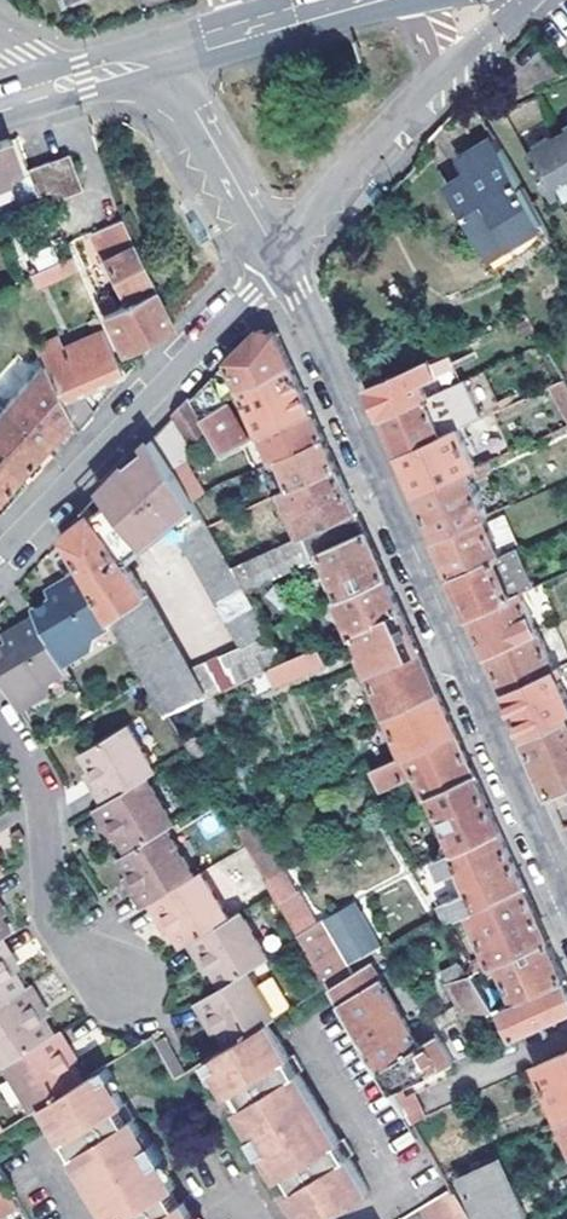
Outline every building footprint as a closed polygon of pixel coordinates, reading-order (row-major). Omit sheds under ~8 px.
[(534,153),(561,198),(566,195),(566,135),(566,134),(557,139),(555,137),(539,146),(540,149),(534,153)] [(21,168),(11,138),(0,142),(0,176),(21,168)] [(547,220),(501,138),(469,158),(481,178),(456,193),(488,245),(547,220)] [(59,185),(51,188),(55,197),(82,187),(70,154),(50,161),(59,185)] [(43,164),(51,188),(59,185),(50,161),(43,164)] [(38,193),(51,188),(43,164),(29,169),(38,193)] [(0,196),(0,216),(1,218),(15,212),(5,193),(0,196)] [(48,199),(36,204),(45,227),(57,221),(48,199)] [(15,212),(1,218),(16,255),(33,247),(18,211),(15,212)] [(123,218),(87,235),(119,304),(155,287),(123,218)] [(72,256),(33,274),(39,286),(78,269),(72,256)] [(13,298),(7,286),(0,289),(0,303),(13,298)] [(119,304),(106,310),(122,346),(172,323),(155,287),(119,304)] [(84,392),(123,374),(98,315),(89,319),(95,334),(65,347),(60,337),(36,348),(45,366),(70,419),(77,434),(94,415),(84,392)] [(531,317),(514,324),(523,340),(539,333),(531,317)] [(239,394),(241,392),(293,370),(280,341),(277,338),(268,336),(258,334),(227,366),(232,379),(226,382),(230,392),(237,389),(239,394)] [(439,356),(437,357),(372,385),(375,391),(385,414),(432,394),(426,380),(439,375),(435,366),(442,362),(439,356)] [(70,419),(45,366),(4,410),(43,448),(48,442),(70,419)] [(261,436),(263,435),(313,413),(296,377),(293,370),(241,392),(261,436)] [(402,453),(460,427),(487,415),(470,377),(432,394),(385,414),(389,422),(402,453)] [(558,383),(563,394),(566,392),(566,379),(558,383)] [(212,381),(191,403),(201,418),(222,407),(220,402),(217,394),(212,381)] [(227,398),(224,391),(217,394),(220,402),(227,398)] [(194,448),(213,435),(201,418),(191,403),(152,443),(171,471),(200,457),(194,448)] [(249,442),(227,404),(222,407),(201,418),(213,435),(225,452),(249,442)] [(0,414),(0,461),(16,477),(21,472),(43,448),(4,410),(0,414)] [(274,462),(325,440),(316,419),(313,413),(263,435),(274,462)] [(417,486),(420,493),(478,468),(460,427),(402,453),(417,486)] [(328,446),(325,440),(274,462),(277,468),(283,466),(293,490),(339,470),(328,446)] [(231,564),(189,499),(175,478),(171,471),(152,443),(133,462),(100,497),(105,504),(141,549),(143,550),(169,526),(242,644),(185,668),(202,696),(291,657),(246,587),(231,564)] [(16,477),(0,461),(0,494),(16,477)] [(478,468),(420,493),(424,502),(440,537),(487,516),(492,514),(476,478),(495,470),(492,462),(478,468)] [(303,536),(359,514),(342,477),(339,470),(293,490),(283,494),(303,536)] [(175,478),(189,499),(200,495),(186,473),(175,478)] [(105,504),(89,521),(120,563),(141,549),(105,504)] [(246,587),(325,555),(324,552),(367,533),(359,514),(303,536),(231,564),(246,587)] [(444,546),(458,576),(504,555),(487,516),(440,537),(444,546)] [(143,595),(120,563),(89,521),(85,524),(63,541),(82,572),(107,613),(143,595)] [(325,555),(343,595),(386,575),(376,553),(367,533),(324,552),(325,555)] [(475,615),(522,594),(504,555),(458,576),(462,586),(475,615)] [(31,614),(33,617),(63,666),(89,651),(84,642),(114,624),(109,617),(107,613),(82,572),(59,585),(65,594),(51,602),(31,614)] [(386,575),(343,595),(331,600),(334,607),(340,605),(351,632),(402,610),(390,584),(386,575)] [(65,594),(59,585),(45,593),(51,602),(65,594)] [(493,654),(542,632),(524,593),(522,594),(475,615),(480,625),(493,654)] [(202,696),(185,668),(181,670),(138,600),(109,617),(114,624),(166,712),(202,696)] [(368,670),(419,648),(415,639),(402,610),(351,632),(353,635),(356,634),(363,652),(361,654),(368,670)] [(3,646),(0,648),(0,669),(24,709),(45,696),(40,688),(67,672),(63,666),(33,617),(13,629),(18,637),(3,646)] [(3,646),(18,637),(13,629),(0,637),(0,640),(3,646)] [(497,664),(509,693),(559,670),(542,632),(493,654),(497,664)] [(387,715),(439,692),(435,683),(419,648),(368,670),(387,715)] [(509,693),(513,701),(529,737),(566,720),(566,687),(562,676),(566,674),(566,673),(564,668),(559,670),(509,693)] [(387,715),(404,754),(456,731),(443,702),(439,692),(387,715)] [(529,737),(534,749),(554,794),(566,788),(566,720),(529,737)] [(78,757),(90,776),(93,780),(97,787),(91,790),(102,808),(143,782),(153,776),(124,728),(78,757)] [(456,731),(404,754),(371,769),(380,788),(413,775),(424,800),(430,797),(477,776),(460,739),(456,731)] [(84,780),(91,790),(97,787),(93,780),(90,776),(84,780)] [(477,776),(430,797),(450,843),(455,853),(502,832),(489,802),(477,776)] [(173,830),(143,782),(102,808),(91,814),(102,830),(108,827),(111,832),(115,839),(126,858),(165,834),(173,830)] [(237,829),(264,875),(280,868),(254,822),(237,829)] [(108,827),(102,830),(109,843),(115,839),(111,832),(108,827)] [(435,862),(433,863),(440,879),(459,871),(469,893),(440,906),(446,921),(470,911),(527,887),(513,857),(502,832),(455,853),(435,862)] [(147,909),(193,880),(165,834),(126,858),(118,863),(128,881),(131,885),(136,894),(131,897),(140,913),(147,909)] [(431,852),(435,862),(455,853),(450,843),(431,852)] [(311,922),(280,868),(264,875),(299,933),(322,921),(320,917),(311,922)] [(200,876),(193,880),(147,909),(157,926),(162,923),(165,928),(169,935),(179,951),(186,947),(228,920),(200,876)] [(123,884),(131,897),(136,894),(131,885),(128,881),(123,884)] [(493,965),(501,962),(550,940),(530,894),(527,887),(470,911),(489,955),(493,965)] [(228,920),(186,947),(198,965),(203,962),(206,967),(210,974),(220,988),(248,971),(268,959),(239,914),(228,920)] [(162,923),(157,926),(164,937),(169,935),(165,928),(162,923)] [(8,938),(0,924),(0,943),(8,938)] [(550,940),(501,962),(493,965),(474,974),(495,1010),(504,1006),(566,978),(553,947),(550,940)] [(23,995),(11,975),(8,969),(4,964),(10,961),(0,943),(0,1009),(23,995)] [(468,965),(474,974),(493,965),(489,955),(468,965)] [(8,969),(11,975),(16,972),(10,961),(4,964),(8,969)] [(203,962),(198,965),(206,977),(210,974),(206,967),(203,962)] [(395,1092),(455,1065),(438,1037),(421,1046),(373,965),(332,988),(395,1092)] [(248,971),(220,988),(198,1002),(209,1020),(216,1016),(219,1022),(225,1031),(232,1043),(270,1020),(276,1016),(248,971)] [(495,1010),(474,974),(446,986),(457,1010),(477,1013),(495,1010)] [(518,1037),(566,1015),(566,978),(504,1006),(518,1037)] [(0,1009),(0,1060),(5,1069),(51,1042),(41,1025),(37,1018),(34,1013),(40,1009),(29,991),(23,995),(0,1009)] [(37,1018),(41,1025),(47,1021),(40,1009),(34,1013),(37,1018)] [(216,1016),(209,1020),(218,1035),(225,1031),(219,1022),(216,1016)] [(298,1186),(300,1191),(304,1196),(297,1200),(299,1205),(308,1207),(316,1218),(320,1218),(372,1189),(351,1155),(356,1152),(346,1136),(342,1139),(300,1071),(305,1068),(295,1052),(291,1055),(270,1020),(232,1043),(216,1053),(225,1069),(221,1079),(231,1094),(227,1096),(232,1103),(236,1111),(240,1108),(248,1123),(259,1124),(262,1130),(252,1136),(262,1152),(272,1146),(276,1153),(273,1162),(282,1175),(288,1171),(298,1186)] [(58,1037),(51,1042),(5,1069),(33,1115),(42,1110),(79,1087),(69,1070),(65,1063),(61,1057),(67,1054),(58,1037)] [(562,1120),(566,1117),(566,1052),(537,1066),(562,1120)] [(216,1053),(206,1060),(219,1081),(221,1079),(225,1069),(216,1053)] [(65,1063),(69,1070),(75,1066),(67,1054),(61,1057),(65,1063)] [(102,1090),(113,1091),(116,1089),(106,1070),(95,1077),(102,1090)] [(174,1205),(166,1191),(172,1188),(165,1173),(153,1172),(149,1165),(160,1160),(149,1143),(138,1149),(136,1144),(138,1134),(131,1121),(135,1119),(130,1111),(124,1101),(121,1104),(113,1091),(102,1090),(95,1077),(79,1087),(42,1110),(62,1142),(55,1146),(66,1163),(72,1159),(110,1218),(191,1218),(191,1216),(189,1212),(181,1217),(178,1211),(174,1205)] [(415,1093),(400,1100),(408,1113),(413,1122),(426,1116),(415,1093)] [(245,1124),(252,1136),(262,1130),(259,1124),(248,1123),(245,1124)] [(138,1149),(149,1143),(143,1131),(138,1134),(136,1144),(138,1149)] [(270,1164),(273,1162),(276,1153),(272,1146),(262,1152),(270,1164)] [(153,1172),(165,1173),(167,1171),(160,1160),(149,1165),(153,1172)] [(459,1181),(479,1218),(514,1218),(527,1212),(499,1160),(459,1181)] [(290,1190),(297,1200),(304,1196),(300,1191),(298,1186),(290,1190)] [(425,1218),(471,1218),(455,1193),(422,1214),(425,1218)] [(181,1217),(189,1212),(182,1201),(174,1205),(178,1211),(181,1217)] [(308,1207),(299,1205),(295,1207),(303,1218),(316,1218),(308,1207)]
